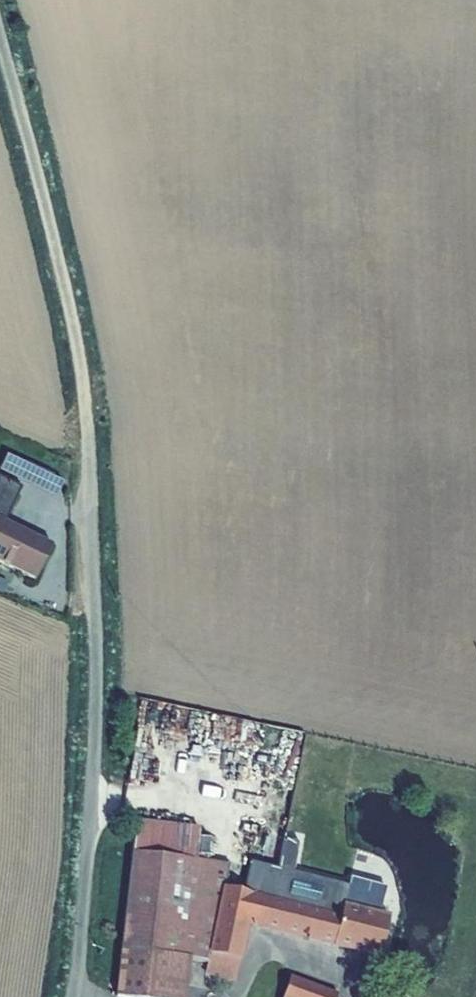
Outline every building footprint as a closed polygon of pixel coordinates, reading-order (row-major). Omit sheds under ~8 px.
[(55,498),(63,481),(6,453),(0,466),(0,470),(55,498)] [(34,579),(52,543),(4,519),(20,487),(0,477),(0,562),(34,579)] [(208,961),(204,973),(233,981),(237,958),(241,959),(247,924),(379,957),(389,914),(379,911),(385,886),(349,877),(347,884),(292,870),(299,841),(284,838),(276,867),(251,861),(243,890),(223,885),(229,863),(206,860),(195,858),(198,835),(198,828),(135,821),(116,996),(126,996),(186,996),(190,959),(208,961)] [(208,836),(198,835),(195,858),(206,860),(208,836)] [(337,993),(290,976),(282,996),(336,996),(337,993)]
